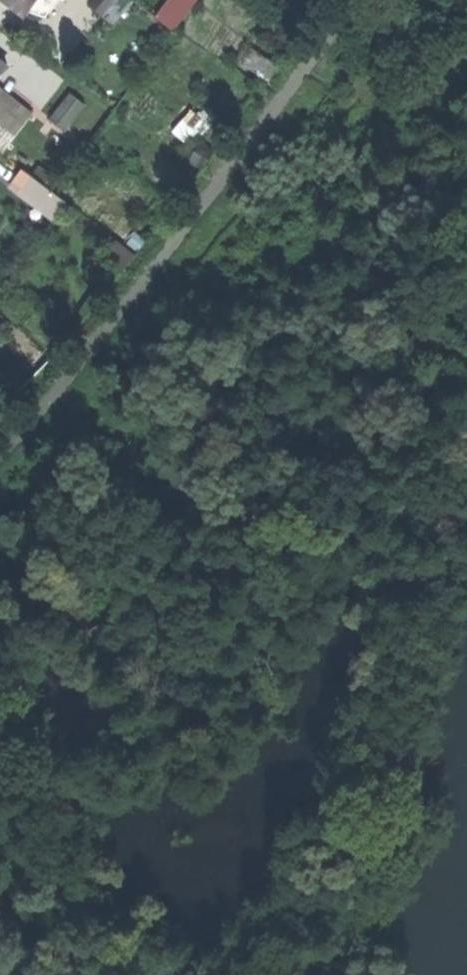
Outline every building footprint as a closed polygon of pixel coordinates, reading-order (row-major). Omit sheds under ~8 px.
[(27,12),(37,0),(6,0),(5,1),(25,15),(27,12)] [(27,12),(45,21),(61,0),(37,0),(27,12)] [(132,0),(94,0),(90,6),(114,25),(133,0),(132,0)] [(173,30),(197,0),(171,0),(158,18),(173,30)] [(49,120),(64,132),(85,106),(70,94),(49,120)] [(5,109),(0,116),(0,125),(15,136),(31,114),(12,99),(5,109)] [(2,152),(15,136),(0,125),(0,150),(2,152)] [(65,201),(23,170),(9,188),(52,220),(65,201)] [(134,255),(116,243),(104,261),(122,273),(134,255)]
